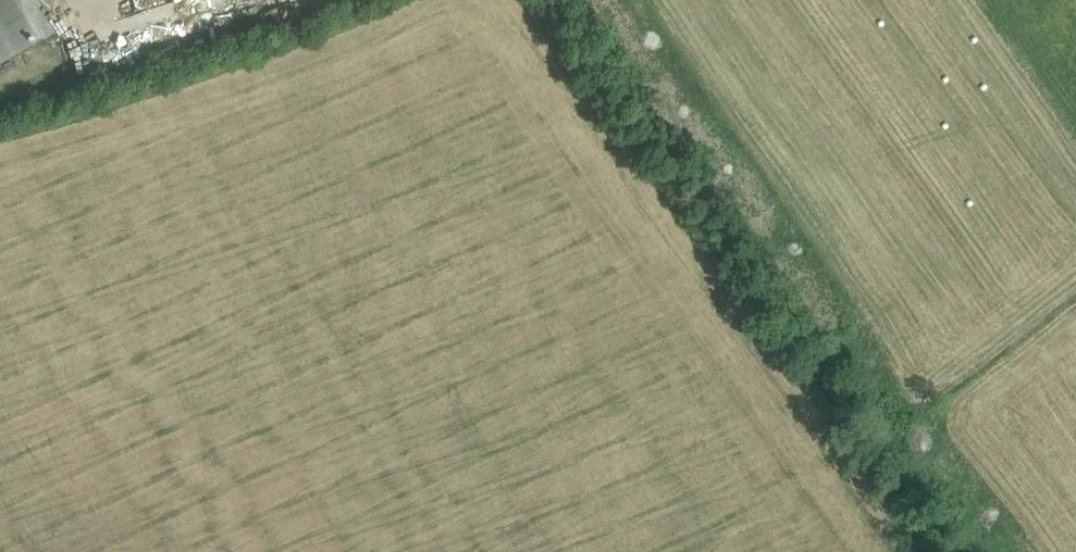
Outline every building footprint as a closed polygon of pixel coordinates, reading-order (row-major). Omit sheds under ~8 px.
[(44,38),(22,0),(0,0),(0,63),(44,38)] [(106,8),(110,28),(199,11),(197,0),(149,0),(106,8)] [(61,22),(76,14),(70,1),(54,9),(61,22)]
